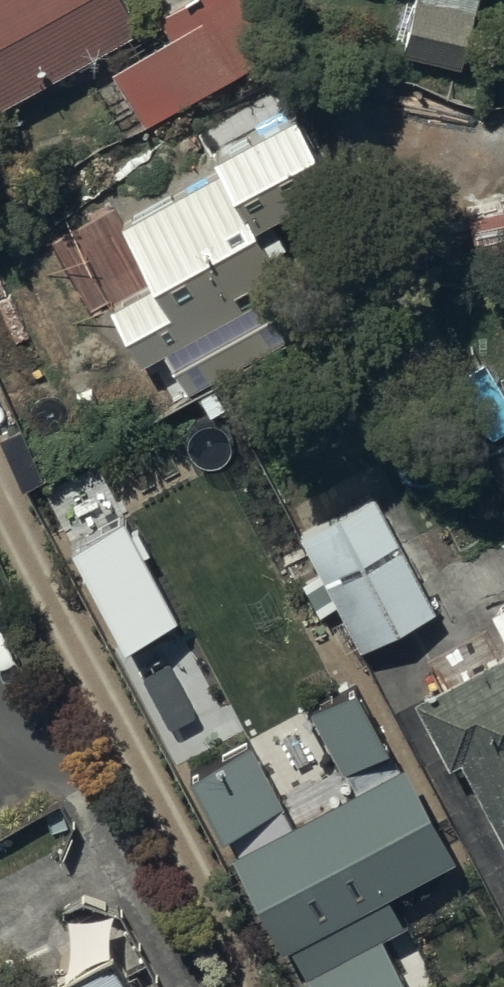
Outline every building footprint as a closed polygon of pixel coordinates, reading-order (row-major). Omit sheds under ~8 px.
[(141,17),(131,0),(0,0),(0,94),(141,17)] [(108,74),(143,135),(283,56),(251,0),(187,0),(160,15),(173,37),(108,74)] [(401,38),(458,52),(471,0),(410,0),(401,38)] [(167,258),(109,291),(145,353),(285,273),(271,249),(372,192),(328,115),(247,161),(237,144),(164,185),(173,200),(143,216),(167,258)] [(478,446),(503,491),(503,431),(478,446)] [(380,501),(373,486),(296,525),(354,638),(430,599),(399,539),(414,531),(395,494),(380,501)] [(124,521),(70,549),(126,654),(180,625),(124,521)] [(9,588),(0,569),(0,593),(9,588)] [(489,605),(503,633),(503,597),(489,605)] [(414,686),(448,751),(460,745),(503,827),(503,638),(414,686)] [(191,776),(305,986),(405,986),(381,944),(405,930),(390,902),(454,867),(356,687),(307,713),(352,797),(297,827),(251,743),(191,776)] [(112,943),(33,986),(137,986),(112,943)]
